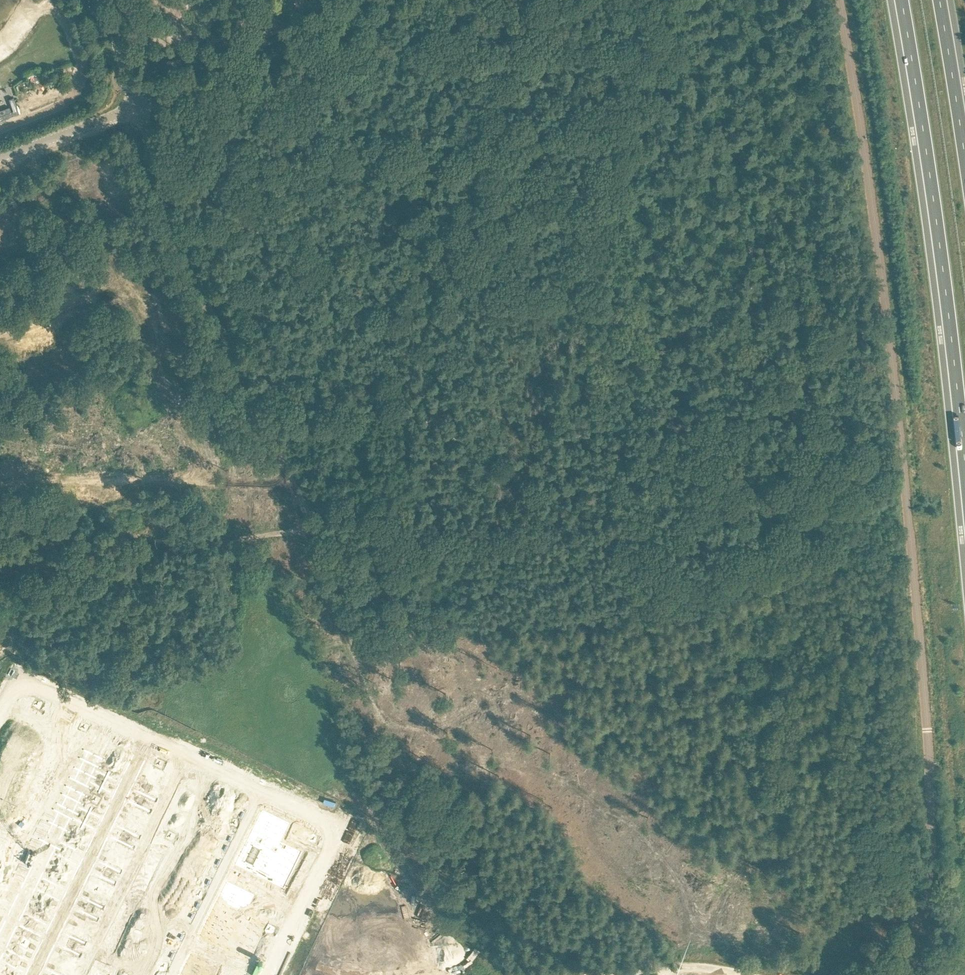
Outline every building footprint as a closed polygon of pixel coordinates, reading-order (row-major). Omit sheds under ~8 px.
[(48,103),(46,97),(16,106),(15,104),(0,109),(0,118),(48,103)] [(263,811),(237,864),(256,874),(273,840),(271,838),(280,820),(263,811)] [(22,816),(17,827),(25,831),(30,820),(22,816)] [(17,827),(12,838),(19,842),(25,831),(17,827)] [(174,846),(168,857),(176,861),(181,850),(174,846)] [(168,857),(163,868),(171,872),(176,861),(168,857)] [(228,883),(202,936),(221,946),(238,911),(236,910),(245,892),(228,883)] [(133,929),(128,940),(136,943),(141,933),(133,929)] [(182,974),(204,974),(209,963),(192,955),(182,974)]
